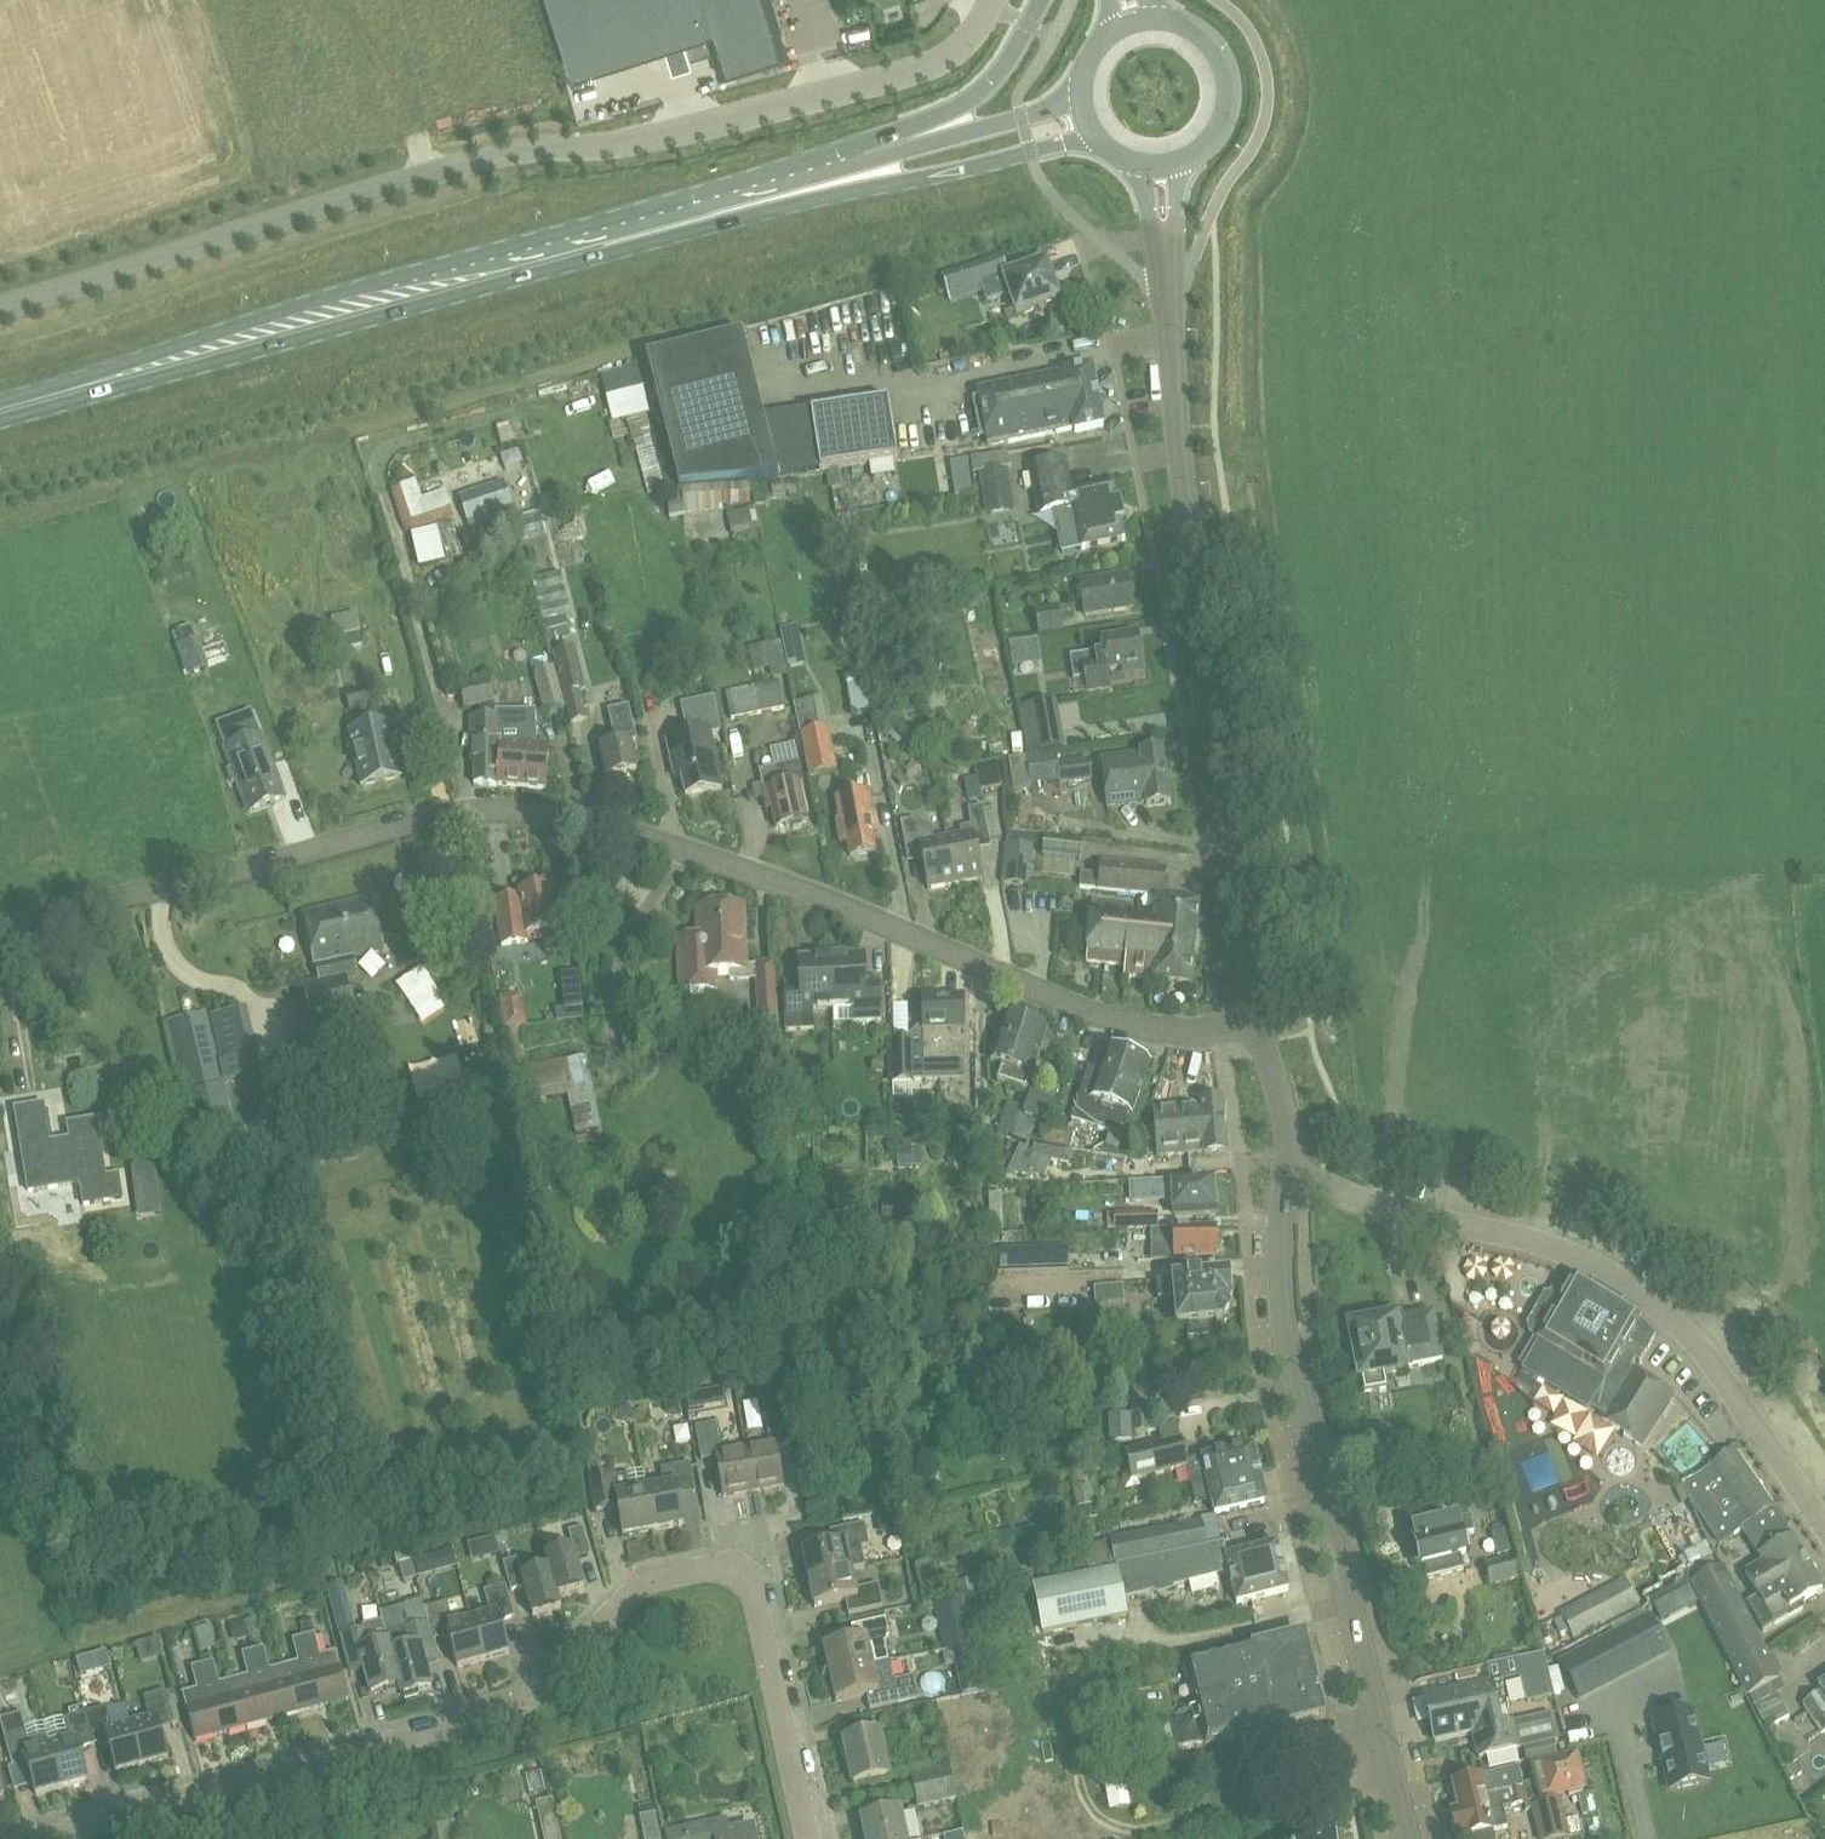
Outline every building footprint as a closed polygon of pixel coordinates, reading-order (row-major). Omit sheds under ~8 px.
[(572,73),(595,65),(596,69),(598,69),(596,64),(615,58),(615,60),(619,59),(618,57),(637,51),(638,56),(640,55),(639,51),(665,43),(672,65),(674,65),(672,61),(689,56),(690,60),(692,59),(691,58),(712,51),(696,0),(549,0),(572,73)] [(721,75),(790,53),(773,0),(697,0),(721,75)] [(1009,294),(1016,312),(1057,298),(1045,263),(1016,273),(1016,271),(980,283),(986,302),(1009,294)] [(648,357),(680,487),(778,478),(778,477),(764,421),(743,333),(648,357)] [(1074,431),(1104,425),(1092,366),(1062,372),(998,386),(999,393),(982,397),(991,443),(1009,439),(1009,441),(1074,428),(1074,431)] [(888,402),(764,421),(778,477),(896,459),(888,402)] [(951,480),(968,477),(966,458),(949,460),(951,480)] [(1039,514),(1076,507),(1083,545),(1123,538),(1120,522),(1123,521),(1119,503),(1117,503),(1113,485),(1071,494),(1064,462),(1031,468),(1039,514)] [(1013,508),(1006,467),(980,471),(987,512),(1013,508)] [(448,496),(455,516),(463,538),(516,519),(501,477),(448,496)] [(415,480),(392,489),(408,533),(455,516),(448,496),(446,491),(422,500),(415,480)] [(799,494),(799,480),(773,480),(773,494),(799,494)] [(721,485),(683,489),(685,514),(720,512),(720,507),(721,485)] [(721,485),(720,507),(750,506),(749,485),(721,485)] [(683,489),(668,490),(671,521),(685,519),(685,514),(683,489)] [(727,512),(729,534),(758,528),(754,506),(727,512)] [(560,573),(533,580),(547,639),(571,633),(568,618),(571,617),(560,573)] [(1080,582),(1085,614),(1133,607),(1128,575),(1080,582)] [(1035,609),(1039,635),(1063,631),(1058,606),(1035,609)] [(172,632),(177,645),(196,638),(191,626),(172,632)] [(796,626),(780,629),(787,667),(803,664),(796,626)] [(335,638),(337,651),(363,645),(360,633),(335,638)] [(1103,650),(1071,655),(1074,678),(1086,676),(1088,692),(1108,689),(1106,670),(1123,668),(1124,675),(1143,672),(1138,636),(1101,641),(1103,650)] [(196,638),(177,645),(187,675),(209,667),(198,637),(196,638)] [(787,675),(781,642),(763,645),(768,669),(771,668),(773,678),(787,675)] [(1027,664),(1023,642),(1010,644),(1013,667),(1027,664)] [(553,653),(570,724),(588,720),(582,692),(587,690),(577,647),(553,653)] [(533,672),(544,714),(565,709),(555,667),(533,672)] [(847,680),(853,713),(869,710),(862,677),(847,680)] [(725,691),(730,718),(784,707),(779,679),(725,691)] [(472,784),(497,787),(497,722),(495,711),(490,682),(463,687),(467,710),(484,706),(483,718),(475,718),(474,742),(473,742),(472,784)] [(370,686),(346,691),(350,712),(375,706),(370,686)] [(711,732),(720,731),(713,698),(682,704),(689,735),(667,740),(671,763),(678,762),(685,796),(722,788),(711,732)] [(1023,704),(1031,747),(1061,742),(1054,699),(1023,704)] [(601,747),(608,778),(638,771),(632,743),(637,742),(629,707),(610,711),(617,744),(601,747)] [(497,722),(497,787),(498,787),(498,784),(545,789),(549,747),(536,748),(536,710),(495,711),(497,722)] [(236,753),(240,763),(231,766),(248,811),(286,797),(269,752),(267,753),(262,741),(263,741),(253,714),(213,729),(224,758),(236,753)] [(361,786),(402,777),(390,724),(349,733),(361,786)] [(824,729),(801,733),(809,775),(837,770),(829,728),(824,729)] [(784,774),(806,771),(803,748),(781,750),(784,774)] [(1140,755),(1101,760),(1107,807),(1146,801),(1147,804),(1169,801),(1162,750),(1140,753),(1140,755)] [(1026,757),(1030,786),(1090,779),(1087,758),(1059,762),(1057,752),(1026,757)] [(999,762),(977,766),(979,779),(981,789),(1003,785),(999,762)] [(772,808),(776,828),(807,822),(798,783),(781,787),(777,767),(759,771),(767,809),(772,808)] [(871,833),(879,831),(876,814),(872,814),(868,793),(836,798),(839,820),(837,821),(841,843),(847,842),(849,856),(874,852),(871,833)] [(974,842),(989,839),(983,806),(968,808),(971,825),(960,828),(961,834),(944,837),(953,883),(981,877),(974,842)] [(901,821),(907,854),(921,851),(923,859),(928,887),(953,883),(944,837),(933,839),(931,827),(920,829),(918,818),(901,821)] [(1042,854),(1080,858),(1081,840),(1044,837),(1042,854)] [(1002,881),(1030,884),(1033,845),(1006,843),(1002,881)] [(1079,887),(1163,896),(1166,869),(1100,862),(1099,874),(1081,872),(1079,887)] [(544,932),(547,952),(562,950),(559,929),(561,929),(559,912),(555,913),(552,889),(520,893),(521,899),(496,903),(502,945),(528,941),(527,934),(544,932)] [(318,982),(304,985),(313,1030),(356,1021),(346,976),(358,973),(354,957),(384,951),(373,897),(304,912),(318,982)] [(1152,980),(1189,983),(1197,904),(1156,900),(1154,916),(1132,913),(1133,905),(1093,901),(1087,960),(1126,964),(1124,975),(1152,978),(1152,980)] [(697,937),(678,937),(679,988),(714,987),(714,971),(728,971),(729,979),(754,978),(755,1004),(774,1004),(773,963),(754,964),(754,967),(744,967),(743,908),(697,910),(697,937)] [(864,957),(831,958),(832,1009),(853,1009),(853,1023),(881,1022),(879,986),(865,986),(864,957)] [(832,1009),(831,958),(797,960),(798,988),(783,989),(784,1031),(813,1030),(812,1010),(832,1009)] [(500,998),(504,1027),(527,1023),(523,995),(500,998)] [(943,1035),(938,1036),(939,1062),(946,1062),(947,1079),(966,1078),(964,1031),(965,1030),(964,997),(939,998),(940,1010),(942,1010),(943,1035)] [(909,1038),(890,1039),(891,1083),(893,1083),(893,1097),(912,1097),(911,1067),(924,1066),(925,1080),(947,1079),(946,1062),(939,1062),(938,1036),(943,1035),(942,1010),(940,1010),(939,998),(921,999),(922,1025),(909,1038)] [(556,1024),(584,1021),(583,1007),(555,1009),(556,1024)] [(210,1017),(221,1062),(258,1054),(248,1009),(210,1017)] [(186,1096),(196,1093),(226,1085),(224,1079),(220,1062),(208,1012),(167,1022),(186,1096)] [(1032,1074),(1047,1031),(1005,1017),(991,1061),(1003,1065),(997,1082),(1029,1092),(1034,1075),(1032,1074)] [(1099,1074),(1089,1070),(1071,1121),(1101,1131),(1126,1057),(1108,1050),(1099,1074)] [(221,1062),(220,1062),(224,1079),(262,1071),(258,1054),(221,1062)] [(586,1057),(566,1061),(571,1096),(579,1135),(602,1130),(586,1057)] [(1126,1057),(1101,1131),(1109,1134),(1105,1146),(1118,1151),(1131,1115),(1132,1116),(1150,1065),(1126,1057)] [(529,1067),(536,1101),(571,1096),(566,1061),(529,1067)] [(226,1085),(196,1093),(206,1134),(236,1127),(226,1085)] [(1025,1111),(1023,1117),(1038,1123),(1048,1107),(1052,1098),(1033,1090),(1025,1111)] [(1204,1155),(1226,1153),(1222,1103),(1200,1105),(1200,1106),(1154,1110),(1158,1157),(1203,1154),(1204,1155)] [(80,1182),(84,1204),(110,1200),(97,1119),(68,1123),(71,1143),(50,1147),(44,1104),(15,1109),(19,1138),(27,1137),(30,1158),(24,1159),(29,1191),(80,1182)] [(1007,1105),(997,1133),(1025,1143),(1038,1123),(1023,1117),(1025,1111),(1007,1105)] [(1076,1129),(1045,1124),(1041,1143),(1073,1150),(1076,1129)] [(1133,1133),(1129,1157),(1142,1159),(1146,1135),(1133,1133)] [(1043,1157),(1054,1159),(1071,1162),(1073,1150),(1041,1143),(1029,1141),(1028,1147),(1021,1145),(1009,1170),(1034,1174),(1043,1157)] [(902,1147),(881,1147),(881,1173),(896,1173),(896,1165),(902,1165),(902,1147)] [(132,1167),(135,1184),(156,1181),(154,1165),(132,1167)] [(1147,1198),(1172,1197),(1173,1214),(1214,1212),(1213,1182),(1146,1185),(1147,1198)] [(1002,1241),(1037,1240),(1036,1200),(1001,1201),(1002,1241)] [(882,1221),(900,1221),(900,1207),(882,1207),(882,1221)] [(1114,1212),(1115,1228),(1158,1228),(1158,1210),(1114,1212)] [(1196,1258),(1216,1257),(1215,1228),(1150,1230),(1151,1261),(1196,1260),(1196,1258)] [(1068,1268),(1068,1249),(999,1250),(999,1270),(1068,1268)] [(1528,1350),(1521,1363),(1525,1365),(1522,1370),(1587,1409),(1589,1406),(1600,1413),(1598,1416),(1643,1444),(1674,1395),(1629,1367),(1633,1359),(1640,1363),(1654,1337),(1640,1322),(1643,1317),(1642,1316),(1575,1277),(1538,1339),(1540,1340),(1533,1353),(1528,1350)] [(1227,1278),(1173,1282),(1157,1283),(1158,1301),(1175,1300),(1177,1328),(1188,1328),(1189,1341),(1218,1339),(1216,1325),(1230,1324),(1227,1278)] [(1095,1288),(1097,1306),(1125,1303),(1123,1285),(1095,1288)] [(1359,1380),(1364,1379),(1367,1391),(1385,1387),(1383,1375),(1409,1370),(1409,1367),(1443,1361),(1434,1313),(1399,1320),(1398,1317),(1349,1326),(1359,1380)] [(991,1384),(1003,1398),(1014,1389),(1002,1374),(991,1384)] [(704,1407),(701,1391),(688,1393),(690,1410),(704,1407)] [(673,1418),(681,1416),(678,1402),(664,1404),(667,1414),(673,1418)] [(1132,1411),(1133,1415),(1133,1432),(1157,1432),(1157,1410),(1132,1411)] [(765,1415),(770,1443),(746,1447),(754,1492),(785,1487),(778,1447),(792,1445),(786,1412),(765,1415)] [(1133,1415),(1117,1415),(1118,1439),(1133,1438),(1133,1432),(1133,1415)] [(702,1461),(717,1458),(724,1497),(754,1492),(746,1447),(722,1451),(717,1424),(701,1427),(696,1428),(702,1461)] [(1175,1426),(1159,1430),(1163,1446),(1125,1455),(1132,1482),(1186,1469),(1185,1464),(1186,1463),(1180,1440),(1179,1440),(1175,1426)] [(1446,1454),(1455,1486),(1487,1479),(1478,1446),(1446,1454)] [(1259,1473),(1253,1448),(1186,1463),(1185,1464),(1186,1469),(1191,1490),(1207,1486),(1206,1485),(1259,1473)] [(1574,1450),(1534,1463),(1547,1504),(1588,1491),(1574,1450)] [(1800,1602),(1823,1589),(1793,1537),(1790,1540),(1772,1509),(1773,1507),(1735,1451),(1712,1467),(1682,1485),(1717,1545),(1741,1530),(1758,1555),(1762,1563),(1746,1573),(1759,1596),(1747,1603),(1762,1630),(1803,1606),(1800,1602)] [(599,1453),(586,1455),(591,1480),(597,1511),(619,1507),(624,1536),(654,1531),(647,1489),(630,1492),(627,1474),(614,1476),(612,1469),(602,1471),(599,1453)] [(664,1486),(647,1489),(654,1531),(685,1525),(680,1496),(696,1493),(691,1462),(661,1468),(664,1486)] [(1266,1504),(1259,1473),(1206,1485),(1207,1486),(1214,1516),(1266,1504)] [(1094,1503),(1075,1507),(1078,1522),(1097,1517),(1094,1503)] [(1464,1570),(1461,1557),(1467,1555),(1461,1535),(1475,1532),(1468,1503),(1454,1507),(1457,1519),(1414,1530),(1418,1546),(1417,1546),(1423,1566),(1424,1566),(1428,1579),(1464,1570)] [(1116,1567),(1206,1549),(1200,1523),(1110,1543),(1115,1564),(1115,1567),(1116,1567)] [(836,1546),(806,1552),(811,1580),(853,1571),(865,1568),(861,1549),(872,1547),(867,1524),(833,1531),(836,1546)] [(546,1555),(550,1568),(558,1596),(559,1595),(586,1588),(577,1558),(591,1554),(584,1527),(569,1531),(573,1548),(546,1555)] [(1117,1570),(1034,1587),(1044,1633),(1127,1616),(1123,1600),(1154,1591),(1155,1595),(1173,1590),(1172,1587),(1229,1572),(1236,1605),(1287,1594),(1276,1546),(1225,1558),(1222,1545),(1206,1549),(1116,1567),(1117,1570)] [(1571,1590),(1595,1595),(1604,1555),(1580,1549),(1571,1590)] [(1485,1564),(1491,1587),(1522,1580),(1517,1555),(1485,1564)] [(436,1572),(432,1556),(413,1561),(418,1577),(436,1572)] [(513,1589),(527,1586),(535,1615),(563,1608),(559,1595),(558,1596),(550,1568),(524,1575),(519,1558),(506,1561),(513,1589)] [(413,1561),(399,1565),(404,1581),(417,1577),(413,1561)] [(934,1598),(926,1564),(915,1566),(923,1601),(934,1598)] [(1025,1566),(1004,1570),(1006,1584),(1028,1580),(1025,1566)] [(1723,1568),(1692,1584),(1734,1667),(1765,1651),(1723,1568)] [(853,1571),(811,1580),(818,1608),(848,1601),(851,1615),(884,1608),(879,1585),(858,1590),(853,1571)] [(976,1579),(957,1583),(959,1594),(979,1590),(976,1579)] [(1625,1581),(1561,1614),(1575,1641),(1603,1628),(1618,1621),(1640,1610),(1625,1581)] [(1654,1603),(1662,1620),(1699,1601),(1690,1585),(1654,1603)] [(485,1592),(491,1613),(473,1618),(484,1660),(510,1654),(502,1622),(517,1618),(508,1586),(485,1592)] [(974,1644),(963,1597),(940,1602),(951,1650),(974,1644)] [(484,1660),(473,1618),(454,1623),(448,1601),(426,1608),(430,1622),(434,1640),(451,1636),(459,1667),(484,1660)] [(392,1648),(387,1630),(384,1620),(362,1626),(363,1630),(355,1633),(350,1613),(336,1616),(342,1636),(352,1674),(365,1670),(371,1692),(386,1689),(387,1692),(401,1689),(401,1688),(391,1649),(392,1648)] [(249,1639),(261,1636),(256,1618),(244,1621),(249,1639)] [(1580,1697),(1666,1652),(1648,1618),(1562,1663),(1580,1697)] [(315,1630),(312,1619),(300,1622),(303,1634),(315,1630)] [(854,1628),(857,1642),(868,1640),(870,1648),(892,1643),(887,1620),(854,1628)] [(434,1640),(430,1622),(405,1629),(404,1625),(387,1630),(392,1648),(391,1649),(401,1688),(401,1689),(402,1695),(404,1694),(405,1698),(419,1694),(418,1690),(432,1687),(426,1663),(439,1660),(434,1640)] [(246,1638),(242,1623),(231,1626),(235,1641),(246,1638)] [(214,1643),(209,1626),(195,1630),(199,1646),(214,1643)] [(304,1636),(323,1706),(349,1698),(337,1652),(322,1656),(315,1633),(304,1636)] [(298,1663),(285,1666),(298,1713),(323,1706),(304,1636),(292,1640),(298,1663)] [(1139,1758),(1205,1742),(1206,1745),(1294,1724),(1323,1717),(1304,1638),(1187,1665),(1199,1717),(1133,1732),(1139,1758)] [(140,1662),(164,1655),(159,1639),(136,1645),(140,1662)] [(826,1649),(832,1676),(874,1667),(870,1648),(868,1640),(857,1642),(826,1649)] [(298,1713),(285,1666),(270,1670),(264,1648),(253,1651),(272,1720),(298,1713)] [(248,1676),(234,1680),(247,1727),(272,1720),(253,1651),(242,1654),(248,1676)] [(1749,1695),(1754,1706),(1778,1694),(1773,1683),(1780,1680),(1778,1676),(1782,1674),(1774,1657),(1769,1660),(1765,1651),(1734,1667),(1749,1695)] [(1519,1663),(1528,1702),(1553,1695),(1544,1656),(1519,1663)] [(247,1727),(234,1680),(220,1684),(214,1661),(202,1664),(221,1734),(247,1727)] [(838,1704),(869,1697),(872,1711),(920,1701),(915,1679),(896,1683),(892,1663),(874,1667),(832,1676),(838,1704)] [(195,1741),(221,1734),(202,1664),(191,1667),(198,1690),(182,1694),(195,1741)] [(1473,1733),(1473,1734),(1502,1727),(1501,1725),(1497,1709),(1509,1706),(1504,1682),(1492,1685),(1491,1681),(1424,1696),(1434,1742),(1473,1733)] [(1819,1685),(1823,1691),(1803,1704),(1821,1731),(1824,1728),(1824,1681),(1819,1685)] [(175,1724),(166,1691),(144,1697),(150,1719),(131,1725),(142,1767),(169,1760),(160,1728),(175,1724)] [(1778,1694),(1754,1706),(1765,1728),(1789,1716),(1778,1694)] [(71,1717),(84,1713),(82,1706),(69,1710),(71,1717)] [(106,1707),(84,1713),(93,1746),(108,1742),(117,1774),(142,1767),(131,1725),(112,1730),(106,1707)] [(1670,1789),(1708,1781),(1692,1712),(1654,1721),(1670,1789)] [(69,1741),(50,1746),(62,1788),(88,1781),(79,1749),(93,1746),(84,1713),(71,1717),(63,1719),(69,1741)] [(0,1720),(0,1721),(13,1767),(27,1763),(36,1795),(62,1788),(50,1746),(32,1751),(21,1714),(0,1720)] [(1502,1727),(1473,1734),(1478,1757),(1519,1748),(1519,1749),(1557,1740),(1551,1714),(1513,1722),(1513,1723),(1501,1725),(1502,1727)] [(852,1771),(855,1785),(889,1777),(879,1735),(845,1742),(846,1745),(847,1747),(840,1749),(848,1772),(852,1771)] [(947,1747),(931,1751),(933,1763),(950,1760),(947,1747)] [(1534,1781),(1538,1801),(1539,1801),(1569,1794),(1569,1796),(1583,1792),(1582,1787),(1584,1786),(1576,1755),(1530,1766),(1534,1781)] [(1785,1768),(1791,1779),(1801,1774),(1796,1763),(1785,1768)] [(948,1767),(913,1774),(916,1792),(953,1784),(948,1767)] [(1450,1811),(1457,1838),(1473,1835),(1474,1838),(1495,1838),(1493,1830),(1508,1827),(1504,1809),(1538,1801),(1534,1781),(1522,1784),(1519,1768),(1481,1777),(1480,1776),(1452,1782),(1458,1809),(1450,1811)] [(547,1792),(542,1771),(526,1775),(531,1796),(547,1792)] [(1106,1783),(1109,1807),(1129,1805),(1126,1782),(1106,1783)] [(953,1784),(916,1792),(919,1807),(956,1799),(953,1784)] [(545,1838),(562,1838),(553,1798),(537,1801),(545,1838)] [(1538,1838),(1560,1838),(1569,1837),(1561,1799),(1531,1805),(1538,1838)] [(653,1805),(639,1808),(641,1817),(655,1814),(653,1805)] [(866,1838),(907,1838),(902,1812),(862,1820),(866,1838)] [(646,1838),(662,1838),(656,1813),(655,1814),(641,1817),(646,1838)] [(724,1820),(668,1832),(669,1838),(756,1838),(753,1827),(727,1832),(724,1820)] [(454,1822),(431,1828),(433,1838),(458,1838),(454,1822)] [(993,1836),(1003,1835),(1002,1823),(993,1823),(993,1836)] [(1269,1838),(1332,1838),(1328,1824),(1269,1838)]
